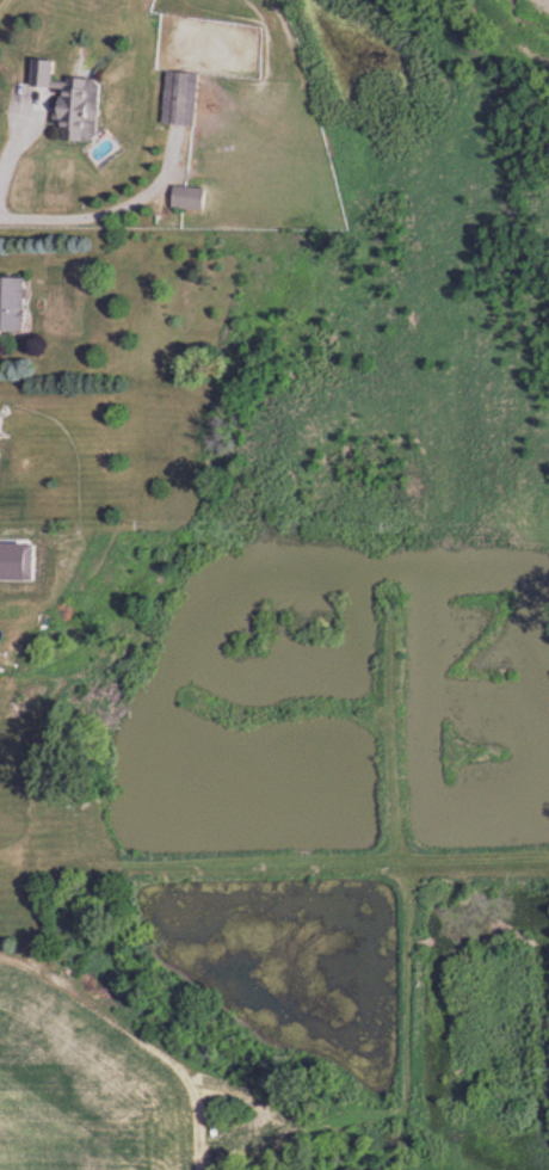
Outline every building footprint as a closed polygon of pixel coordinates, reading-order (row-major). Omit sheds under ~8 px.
[(25,86),(49,88),(47,125),(59,126),(58,140),(90,142),(94,81),(50,77),(51,61),(27,59),(25,86)] [(194,73),(162,71),(160,123),(192,125),(194,73)] [(204,187),(168,187),(168,209),(204,209),(204,187)] [(20,277),(0,277),(0,331),(20,332),(20,277)]
